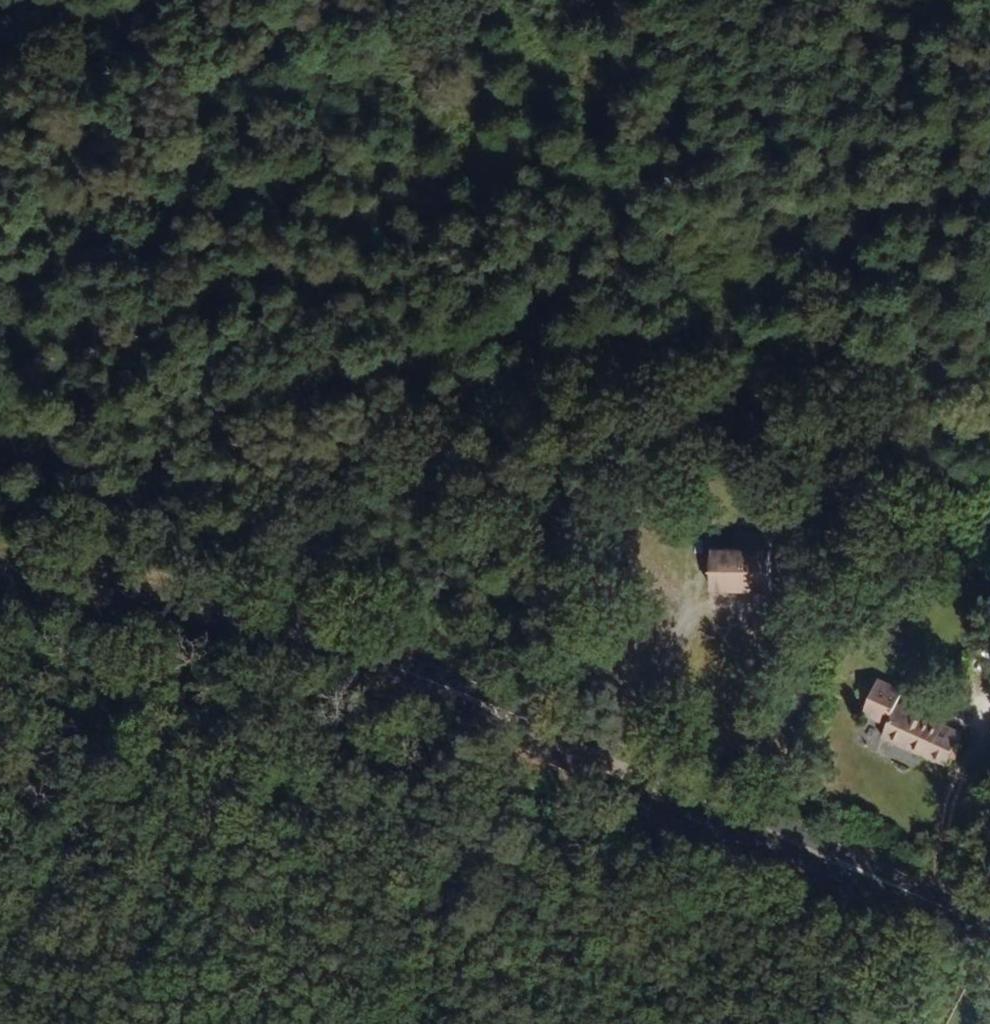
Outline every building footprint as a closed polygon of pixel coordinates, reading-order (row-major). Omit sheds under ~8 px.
[(778,554),(721,554),(719,592),(777,594),(778,554)] [(919,698),(891,683),(875,716),(903,730),(897,743),(960,774),(975,741),(915,712),(919,698)]
